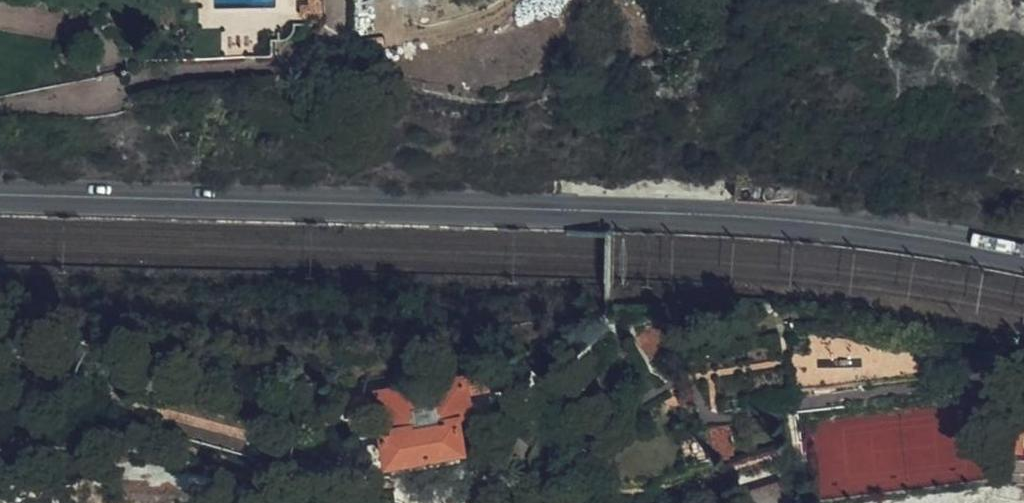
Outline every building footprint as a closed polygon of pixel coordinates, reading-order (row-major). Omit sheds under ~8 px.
[(300,15),(308,15),(309,5),(300,5),(300,15)] [(308,15),(320,15),(321,5),(309,5),(308,15)] [(665,381),(681,336),(649,344),(645,360),(665,381)] [(962,378),(962,365),(797,363),(798,391),(962,378)] [(413,385),(402,388),(347,398),(355,440),(379,436),(387,468),(430,460),(433,474),(467,467),(457,421),(470,419),(465,394),(518,384),(513,366),(413,385)] [(397,367),(402,388),(413,385),(411,372),(409,366),(397,367)] [(994,454),(1023,456),(1023,410),(1019,414),(1007,413),(1006,426),(994,425),(994,454)] [(731,449),(729,418),(714,420),(716,450),(731,449)] [(387,468),(390,482),(390,483),(433,474),(430,460),(387,468)] [(785,502),(795,502),(793,492),(783,494),(785,502)]
